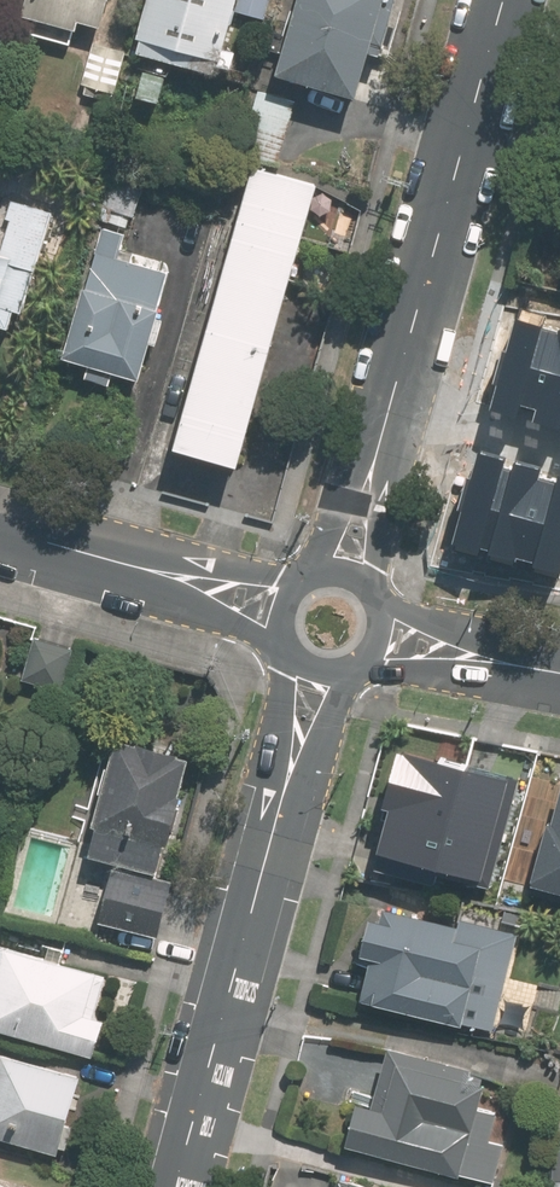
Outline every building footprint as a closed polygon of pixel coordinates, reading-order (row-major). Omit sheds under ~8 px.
[(115,25),(122,0),(35,0),(32,12),(89,28),(91,19),(115,25)] [(143,53),(243,71),(248,45),(241,44),(247,7),(282,13),(284,0),(152,0),(143,53)] [(282,73),(363,95),(389,0),(303,0),(282,73)] [(118,88),(127,89),(134,46),(101,40),(99,54),(93,53),(86,93),(117,98),(118,88)] [(181,434),(245,452),(321,176),(257,159),(181,434)] [(145,187),(96,182),(92,222),(141,227),(145,187)] [(34,333),(62,210),(0,196),(0,328),(1,326),(34,333)] [(132,372),(151,377),(179,272),(140,262),(143,251),(127,247),(131,232),(106,225),(72,356),(95,362),(92,376),(129,386),(132,372)] [(472,459),(461,498),(481,503),(474,527),(518,540),(514,554),(553,565),(559,541),(559,367),(555,366),(546,395),(513,386),(491,464),(472,459)] [(79,641),(40,633),(30,680),(69,688),(79,641)] [(143,732),(122,726),(97,814),(102,815),(93,847),(159,866),(169,832),(174,833),(188,784),(185,783),(196,746),(185,743),(186,739),(144,727),(143,732)] [(419,823),(411,821),(401,857),(409,859),(408,860),(520,890),(544,802),(518,795),(522,781),(487,772),(484,786),(432,772),(419,823)] [(559,893),(559,821),(544,889),(559,893)] [(116,863),(101,918),(159,934),(174,880),(116,863)] [(461,920),(388,901),(386,912),(376,910),(366,948),(377,951),(365,995),(466,1021),(466,1019),(495,1026),(521,928),(463,913),(461,920)] [(104,1054),(114,1020),(100,1016),(113,970),(20,943),(19,946),(0,941),(0,1024),(104,1054)] [(362,1094),(350,1140),(463,1170),(463,1168),(498,1178),(508,1141),(492,1136),(504,1094),(484,1088),(490,1067),(392,1040),(376,1098),(362,1094)] [(0,1050),(0,1132),(70,1152),(92,1077),(0,1050)] [(354,1173),(354,1175),(342,1171),(338,1186),(405,1186),(354,1173)] [(0,1175),(0,1186),(41,1186),(0,1175)]
